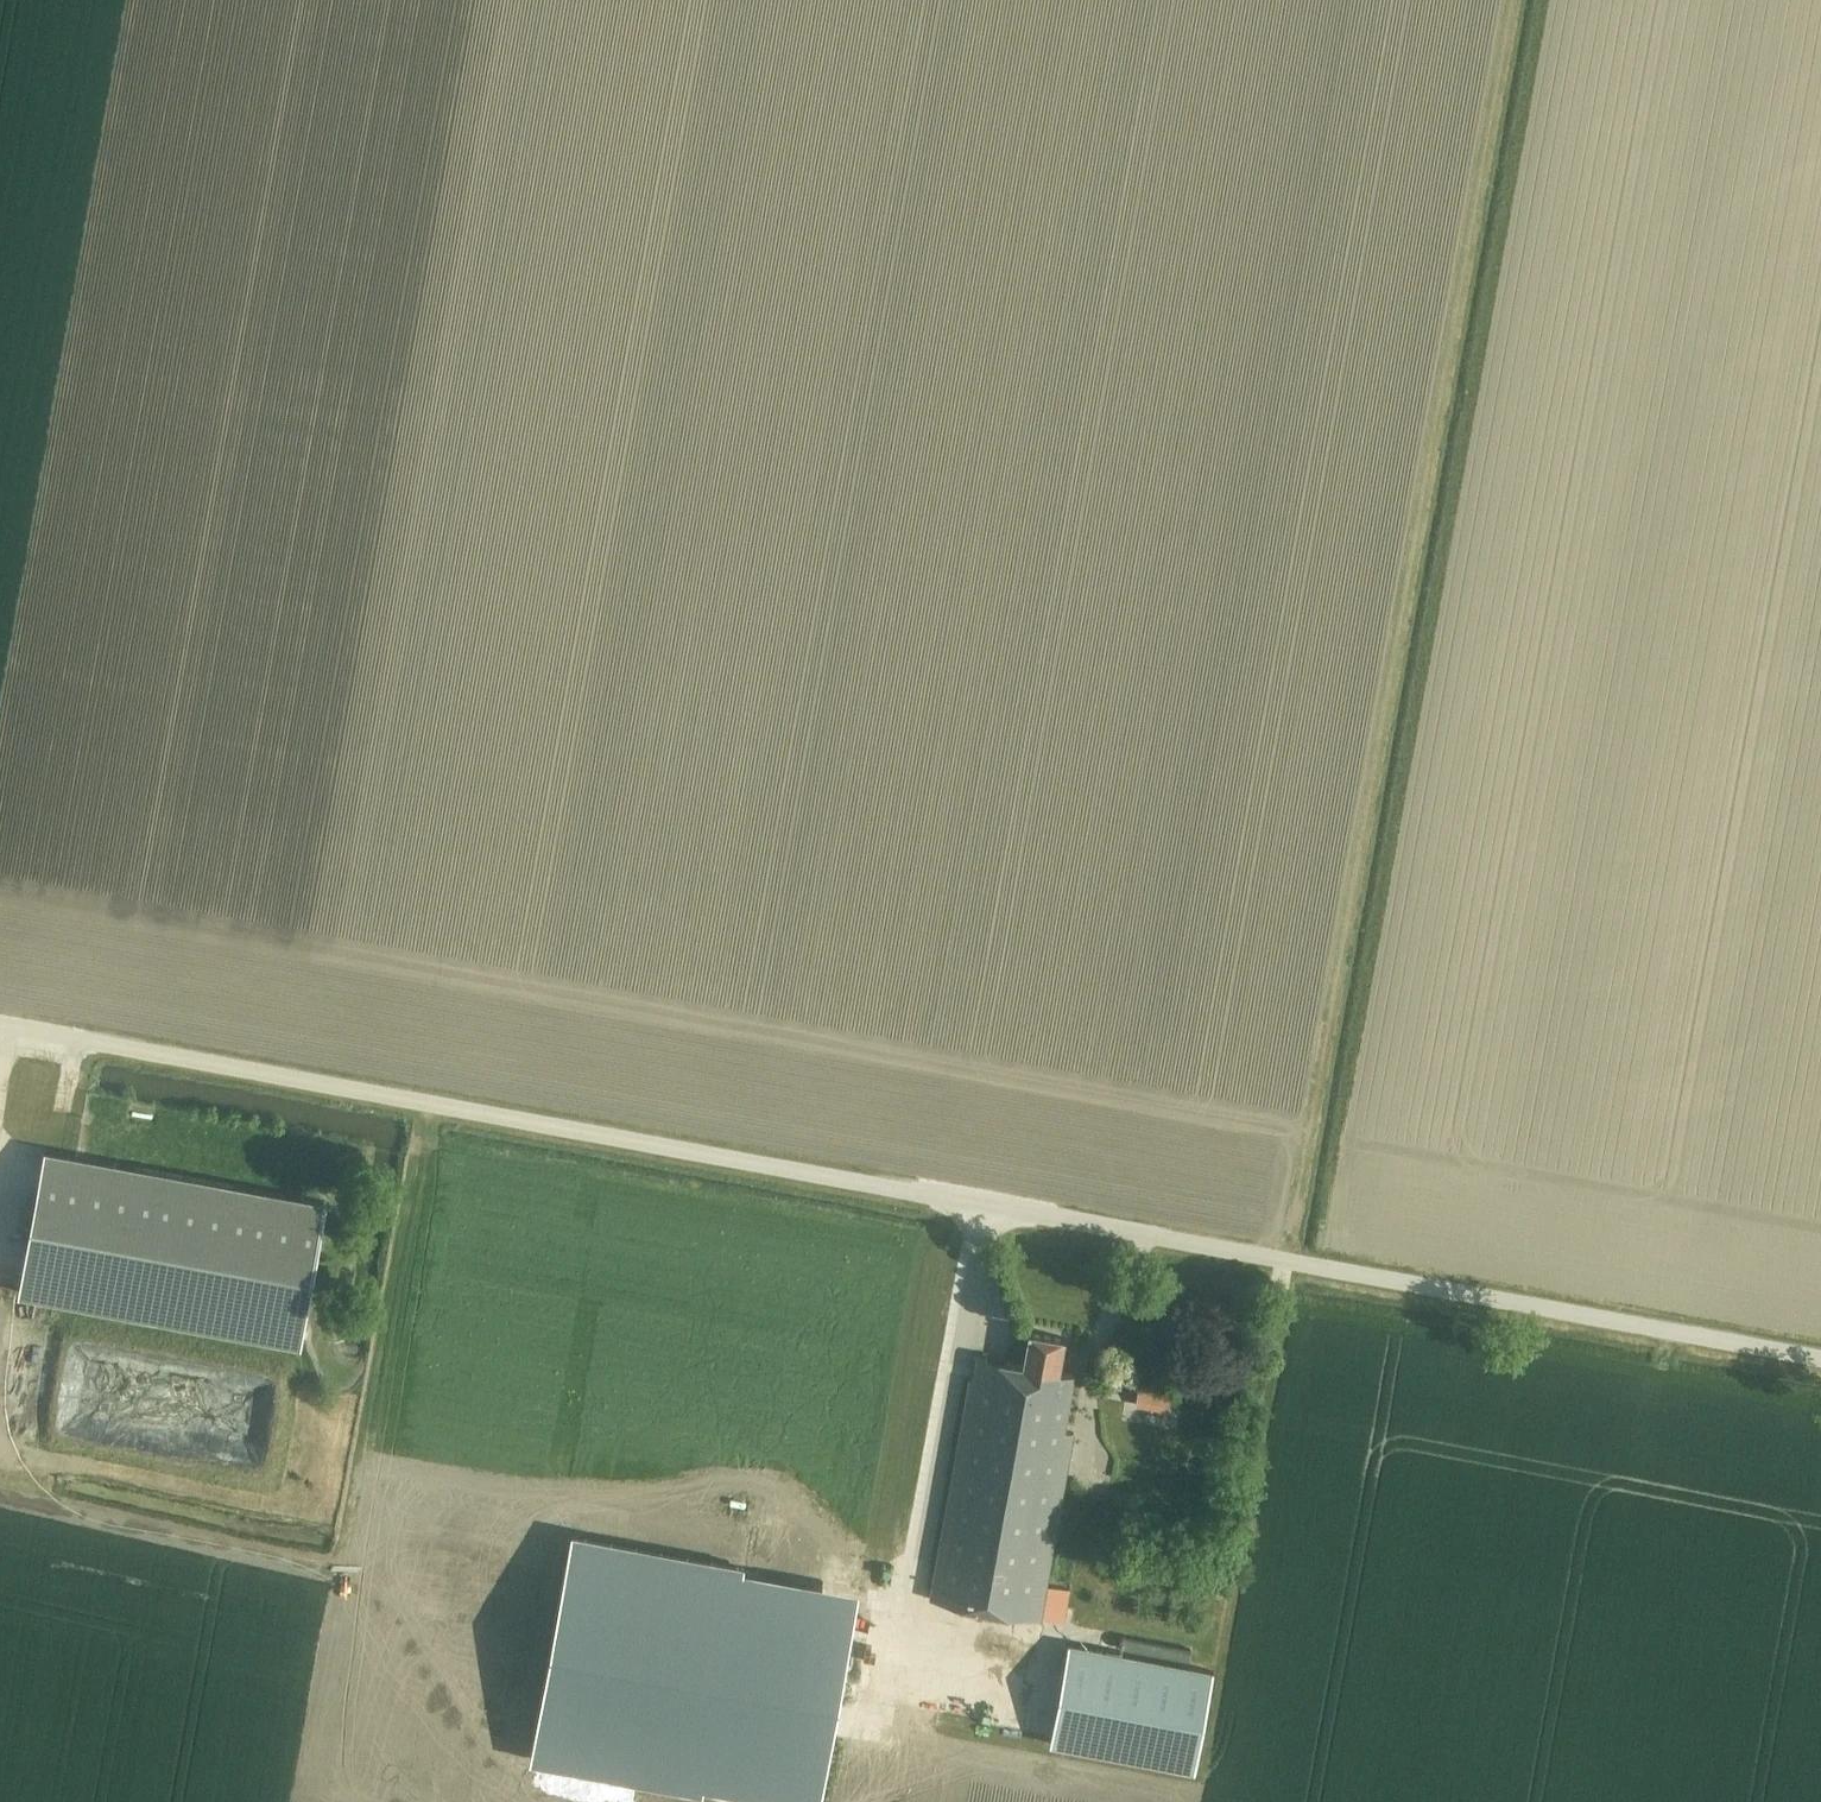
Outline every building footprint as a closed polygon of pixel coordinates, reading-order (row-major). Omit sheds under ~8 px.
[(46,1150),(20,1293),(300,1344),(326,1201),(46,1150)] [(1269,1320),(1267,1332),(1278,1334),(1280,1322),(1269,1320)] [(976,1378),(970,1377),(931,1597),(1063,1621),(1069,1589),(1047,1585),(1075,1431),(1065,1429),(1075,1372),(1060,1369),(1066,1336),(1031,1330),(1026,1362),(981,1354),(976,1378)] [(1168,1441),(1164,1475),(1181,1477),(1186,1443),(1168,1441)] [(547,1760),(773,1801),(836,1801),(865,1645),(750,1625),(762,1565),(589,1533),(547,1760)] [(1195,1772),(1215,1670),(1069,1642),(1050,1745),(1195,1772)]
